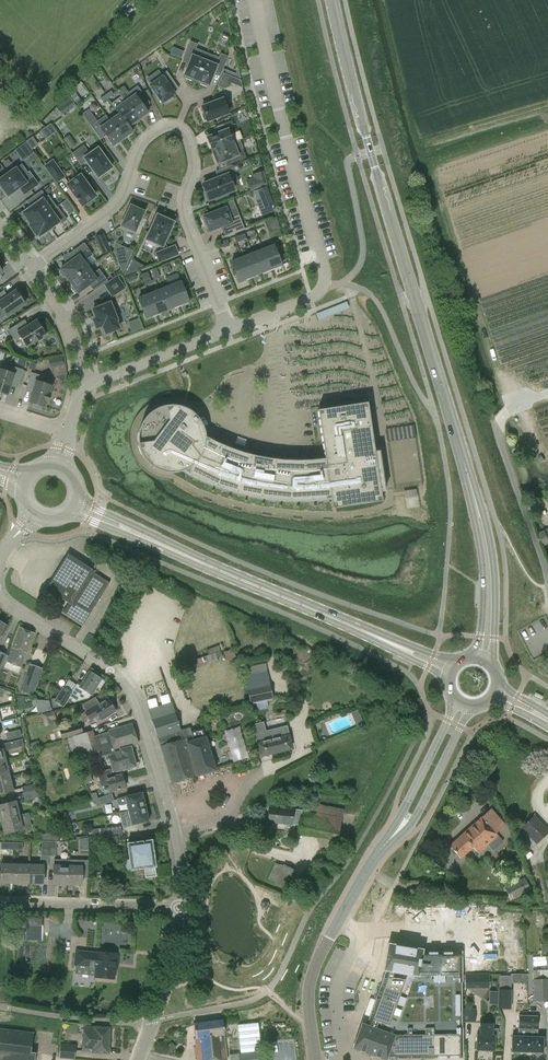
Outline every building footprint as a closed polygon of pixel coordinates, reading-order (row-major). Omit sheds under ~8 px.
[(196,80),(207,53),(196,49),(197,45),(190,42),(185,57),(191,59),(184,75),(186,76),(185,78),(191,81),(192,78),(196,80)] [(219,58),(207,53),(196,80),(201,82),(200,84),(206,87),(207,84),(209,85),(215,69),(221,72),(227,57),(220,54),(219,58)] [(162,103),(164,102),(165,104),(171,100),(170,98),(175,95),(169,86),(174,82),(167,71),(161,75),(162,77),(150,85),(162,103)] [(234,78),(223,73),(217,85),(224,89),(229,87),(234,78)] [(125,102),(138,120),(148,113),(144,107),(149,104),(140,91),(137,87),(127,94),(130,98),(125,102)] [(225,94),(213,99),(214,102),(202,107),(204,114),(202,115),(204,120),(206,120),(207,121),(228,113),(225,105),(228,104),(225,94)] [(62,103),(68,111),(73,106),(68,99),(62,103)] [(138,120),(125,102),(116,109),(119,114),(129,127),(138,120)] [(133,132),(129,127),(119,114),(110,121),(123,139),(133,132)] [(113,146),(123,139),(110,121),(100,128),(96,123),(91,127),(100,139),(105,136),(113,146)] [(207,137),(212,151),(233,142),(230,134),(236,132),(231,121),(216,126),(219,133),(207,137)] [(46,138),(58,132),(53,123),(42,129),(46,138)] [(63,140),(70,150),(75,146),(68,136),(63,140)] [(26,142),(31,150),(38,145),(32,137),(25,142),(26,142)] [(236,150),(233,142),(212,151),(217,164),(229,159),(231,165),(247,159),(242,148),(236,150)] [(98,148),(89,155),(83,146),(72,154),(80,165),(86,161),(98,178),(100,176),(101,178),(107,174),(105,172),(112,168),(98,148)] [(43,166),(56,184),(66,177),(53,159),(43,166)] [(209,199),(209,200),(233,190),(227,175),(234,172),(231,165),(216,172),(218,178),(203,184),(206,192),(204,192),(207,200),(209,199)] [(0,180),(0,185),(8,196),(14,191),(14,192),(19,188),(24,195),(38,185),(33,177),(26,183),(15,169),(0,180)] [(250,191),(267,184),(263,172),(253,174),(255,181),(248,184),(250,191)] [(87,205),(93,201),(92,199),(95,196),(90,189),(92,188),(88,182),(86,183),(80,176),(67,185),(77,198),(76,199),(77,201),(78,200),(82,206),(86,203),(87,205)] [(257,191),(264,210),(272,207),(265,188),(257,191)] [(50,211),(42,199),(46,197),(41,190),(30,199),(34,205),(23,213),(23,214),(22,216),(25,221),(27,220),(31,224),(29,226),(50,211)] [(67,199),(61,204),(69,215),(75,211),(67,199)] [(144,212),(130,205),(121,226),(135,233),(144,212)] [(226,208),(203,217),(204,218),(202,219),(205,226),(207,226),(209,231),(221,227),(222,230),(226,229),(228,235),(244,229),(239,215),(230,219),(226,208)] [(59,222),(50,211),(29,226),(37,236),(38,235),(39,236),(59,222)] [(164,218),(157,215),(145,239),(161,247),(173,223),(170,221),(172,219),(165,216),(164,218)] [(276,217),(269,220),(272,226),(278,224),(276,217)] [(102,254),(110,250),(103,234),(95,238),(102,254)] [(84,244),(63,258),(67,264),(61,269),(62,270),(60,272),(64,277),(65,276),(69,281),(88,268),(83,261),(92,255),(84,244)] [(123,275),(133,252),(117,245),(113,254),(114,255),(123,275)] [(273,245),(263,250),(270,269),(281,265),(273,245)] [(156,253),(159,261),(178,254),(174,246),(156,253)] [(252,254),(260,273),(270,269),(263,250),(252,254)] [(242,258),(250,278),(260,273),(252,254),(242,258)] [(239,282),(250,278),(242,258),(231,262),(239,282)] [(124,276),(137,271),(136,270),(128,265),(124,275),(124,276)] [(93,274),(88,268),(69,281),(72,286),(71,287),(75,293),(77,292),(78,293),(90,285),(93,290),(107,281),(99,270),(93,274)] [(150,278),(147,272),(141,275),(144,281),(150,278)] [(104,285),(112,297),(125,288),(117,276),(104,285)] [(181,282),(170,286),(178,306),(188,302),(181,282)] [(159,290),(167,310),(178,306),(170,286),(159,290)] [(149,294),(157,314),(167,310),(159,290),(149,294)] [(7,317),(25,304),(22,301),(24,299),(20,293),(18,294),(15,291),(4,299),(0,294),(0,309),(1,308),(7,317)] [(157,314),(149,294),(138,299),(146,318),(157,314)] [(317,313),(319,319),(351,307),(349,301),(317,313)] [(106,334),(119,328),(116,320),(117,320),(116,319),(119,318),(115,310),(113,311),(110,302),(93,309),(96,319),(93,320),(96,328),(100,326),(103,333),(105,333),(106,334)] [(139,317),(129,322),(134,332),(144,328),(139,317)] [(20,322),(8,330),(15,341),(21,338),(26,346),(33,342),(34,343),(41,339),(40,337),(45,334),(43,331),(45,330),(41,323),(38,324),(36,321),(24,329),(20,322)] [(56,367),(64,366),(63,359),(55,360),(56,367)] [(2,396),(3,394),(7,395),(11,381),(18,384),(23,370),(11,366),(9,372),(0,369),(0,396),(2,396)] [(51,386),(41,383),(43,377),(31,373),(27,386),(34,389),(29,402),(33,403),(32,406),(40,408),(41,406),(44,407),(46,402),(47,403),(50,394),(49,394),(51,386)] [(185,408),(182,407),(179,406),(176,405),(173,405),(170,405),(166,406),(163,406),(160,407),(157,408),(155,410),(151,412),(149,414),(147,416),(145,418),(143,421),(141,424),(140,427),(139,430),(138,433),(138,436),(137,439),(138,442),(138,445),(139,449),(140,452),(142,455),(143,457),(145,460),(147,463),(150,465),(153,468),(155,469),(158,470),(161,471),(164,472),(168,473),(171,473),(174,473),(177,473),(180,472),(183,471),(192,476),(201,480),(209,483),(214,486),(220,488),(229,491),(239,494),(249,496),(253,497),(261,498),(269,499),(279,500),(287,501),(295,501),(303,501),(313,501),(323,500),(331,499),(332,509),(382,501),(380,492),(385,491),(379,451),(374,451),(367,403),(317,410),(325,459),(319,460),(314,460),(306,461),(301,461),(296,461),(296,459),(285,458),(285,460),(280,460),(274,459),(267,458),(260,457),(253,455),(246,454),(237,451),(232,449),(229,448),(230,446),(225,444),(224,446),(219,444),(212,441),(205,437),(205,435),(205,432),(204,429),(203,427),(202,425),(201,423),(200,421),(198,418),(197,417),(195,415),(193,413),(191,411),(189,410),(187,409),(185,408)] [(409,487),(410,495),(422,494),(421,485),(409,487)] [(547,544),(547,537),(545,530),(538,532),(544,545),(547,544)] [(109,583),(91,572),(92,570),(67,554),(45,589),(68,603),(62,612),(83,625),(109,583)] [(21,668),(34,634),(19,628),(6,662),(21,668)] [(232,649),(226,651),(224,643),(179,659),(182,670),(187,668),(188,672),(218,661),(216,657),(224,655),(227,664),(237,661),(232,649)] [(21,691),(32,695),(42,669),(31,665),(21,691)] [(244,675),(247,690),(270,685),(267,670),(244,675)] [(88,697),(90,695),(91,695),(96,687),(100,689),(104,682),(104,681),(101,679),(89,671),(79,686),(76,684),(71,692),(63,687),(54,701),(62,707),(68,697),(71,698),(70,700),(73,702),(88,697)] [(270,685),(247,690),(250,705),(273,699),(270,685)] [(79,715),(83,722),(97,713),(101,720),(115,712),(107,699),(99,704),(95,698),(82,706),(86,711),(79,715)] [(182,740),(180,730),(172,703),(148,710),(157,738),(158,738),(160,746),(182,740)] [(277,720),(278,727),(286,725),(284,718),(277,720)] [(286,726),(266,731),(263,722),(259,723),(252,725),(254,734),(259,755),(291,748),(286,726)] [(74,760),(78,759),(99,752),(100,757),(108,755),(113,772),(136,766),(130,746),(138,743),(132,723),(108,730),(109,731),(94,736),(92,730),(83,733),(67,738),(74,760)] [(62,739),(67,738),(83,733),(80,724),(60,730),(62,739)] [(190,727),(180,730),(182,740),(160,746),(171,783),(215,770),(203,728),(191,731),(190,727)] [(7,740),(21,736),(19,729),(5,733),(7,740)] [(231,738),(238,736),(236,730),(229,732),(231,738)] [(9,749),(23,746),(22,739),(7,742),(9,749)] [(10,777),(6,763),(0,765),(0,779),(10,777)] [(25,772),(32,770),(31,763),(24,765),(25,772)] [(121,774),(112,777),(109,768),(106,769),(98,772),(102,787),(108,785),(110,792),(125,787),(121,774)] [(0,779),(0,795),(13,791),(10,777),(0,779)] [(23,794),(37,791),(36,783),(21,787),(23,794)] [(39,796),(37,791),(23,794),(25,800),(39,796)] [(128,811),(145,807),(142,792),(116,798),(118,805),(127,803),(128,811)] [(98,797),(93,799),(96,806),(100,804),(100,805),(114,801),(111,793),(98,797)] [(1,821),(20,816),(19,814),(16,802),(0,806),(0,815),(1,821)] [(342,818),(344,809),(308,803),(307,811),(302,810),(268,807),(267,822),(301,825),(299,833),(338,840),(342,818)] [(148,821),(145,807),(128,811),(130,818),(121,820),(123,827),(131,824),(132,825),(148,821)] [(478,854),(488,845),(493,850),(506,838),(498,837),(496,834),(503,828),(488,811),(449,846),(460,859),(473,848),(478,854)] [(20,816),(1,821),(5,834),(23,830),(23,829),(32,826),(28,812),(19,814),(20,816)] [(536,844),(547,832),(547,831),(534,816),(521,828),(536,844)] [(105,835),(119,833),(121,833),(120,825),(100,828),(101,836),(105,835)] [(93,837),(101,836),(100,828),(92,829),(93,837)] [(105,835),(107,847),(121,845),(119,833),(105,835)] [(145,878),(155,876),(154,867),(155,867),(152,840),(128,844),(131,870),(144,869),(145,878)] [(50,842),(41,841),(41,855),(50,856),(50,842)] [(54,885),(68,885),(68,866),(68,860),(54,859),(54,865),(54,885)] [(275,883),(286,889),(295,870),(283,864),(283,866),(275,862),(267,879),(275,883)] [(1,884),(15,884),(16,865),(1,864),(1,884)] [(16,865),(15,884),(29,884),(30,865),(16,865)] [(44,865),(30,865),(29,884),(44,885),(44,865)] [(82,866),(68,866),(68,885),(82,885),(82,866)] [(510,899),(530,890),(524,878),(504,888),(510,899)] [(27,932),(45,932),(45,916),(27,916),(27,932)] [(388,943),(353,1048),(370,1054),(385,1059),(386,1059),(462,1057),(462,951),(423,952),(423,949),(388,943)] [(113,978),(115,953),(97,951),(96,954),(75,952),(74,965),(96,967),(95,976),(113,978)] [(547,972),(547,969),(538,969),(532,970),(533,979),(532,979),(533,1001),(547,1001),(547,973),(547,972)] [(489,987),(489,972),(465,973),(465,987),(489,987)] [(511,974),(510,975),(511,975),(511,982),(511,983),(526,983),(526,974),(511,974)] [(520,985),(520,999),(530,999),(529,984),(520,985)] [(499,1008),(510,1009),(511,989),(498,989),(498,1008),(499,1008)] [(463,1009),(463,1013),(463,1021),(475,1021),(475,1009),(463,1009)] [(511,1051),(512,1051),(514,1054),(519,1055),(521,1052),(526,1052),(527,1037),(528,1021),(535,1021),(535,1014),(521,1013),(521,1029),(518,1029),(518,1036),(511,1036),(511,1051)] [(227,1059),(223,1019),(194,1023),(194,1026),(197,1059),(221,1059),(227,1059)] [(534,1029),(535,1021),(528,1021),(527,1037),(526,1052),(542,1052),(543,1037),(537,1037),(538,1029),(534,1029)] [(476,1050),(494,1051),(494,1035),(492,1035),(492,1023),(480,1023),(479,1035),(477,1035),(476,1050)] [(229,1054),(229,1059),(262,1059),(258,1024),(238,1026),(241,1053),(229,1054)] [(108,1053),(109,1028),(84,1026),(81,1051),(108,1053)] [(35,1053),(30,1052),(33,1033),(0,1029),(0,1059),(35,1059),(35,1053)] [(75,1045),(60,1044),(59,1057),(74,1058),(75,1045)]
